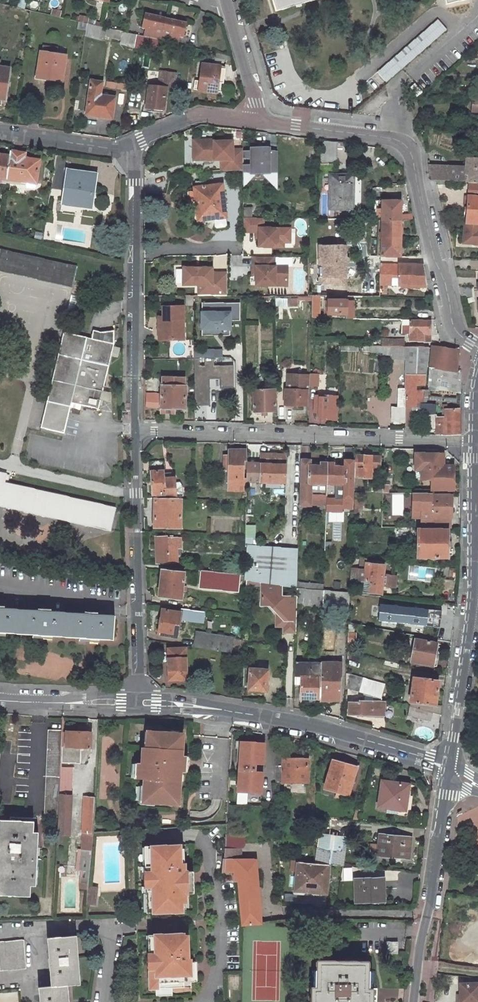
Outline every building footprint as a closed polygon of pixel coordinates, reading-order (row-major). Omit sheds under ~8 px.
[(341,5),(339,0),(277,0),(284,22),(341,5)] [(188,24),(146,14),(143,28),(146,29),(145,36),(180,44),(182,37),(184,38),(188,24)] [(388,82),(448,28),(438,18),(379,72),(388,82)] [(65,80),(69,57),(45,52),(41,77),(65,80)] [(227,67),(222,66),(204,64),(202,79),(196,79),(196,88),(219,90),(220,80),(225,81),(227,67)] [(10,70),(0,68),(0,99),(6,100),(10,70)] [(150,84),(147,108),(163,111),(166,89),(175,90),(178,73),(163,71),(161,80),(154,85),(150,84)] [(423,91),(425,89),(418,82),(412,88),(418,96),(423,91)] [(112,118),(114,98),(90,94),(87,111),(102,114),(102,117),(112,118)] [(222,159),(222,170),(243,169),(243,165),(243,158),(243,154),(233,155),(233,149),(232,140),(214,141),(214,139),(193,140),(193,152),(202,152),(202,160),(222,159)] [(321,140),(321,161),(339,161),(339,141),(321,140)] [(250,151),(243,151),(243,154),(243,158),(250,158),(251,165),(243,165),(243,169),(243,172),(250,172),(250,174),(271,174),(271,172),(271,150),(271,146),(250,147),(250,151)] [(37,183),(41,162),(25,160),(26,154),(13,152),(11,159),(9,176),(22,178),(22,181),(37,183)] [(477,182),(477,157),(467,156),(466,165),(428,163),(429,178),(437,178),(466,179),(466,180),(477,182)] [(9,179),(9,176),(11,159),(0,158),(0,178),(9,179)] [(91,203),(96,174),(68,170),(63,199),(91,203)] [(353,207),(354,174),(331,173),(331,207),(353,207)] [(8,184),(21,186),(22,181),(22,178),(9,176),(9,179),(8,184)] [(197,204),(201,204),(203,219),(214,218),(225,217),(222,184),(205,186),(204,180),(197,181),(198,187),(196,187),(197,204)] [(463,242),(477,243),(477,196),(467,195),(464,195),(464,206),(463,215),(466,216),(466,221),(464,221),(463,242)] [(401,200),(381,200),(381,217),(401,218),(401,200)] [(254,217),(254,207),(243,207),(243,217),(254,217)] [(215,228),(227,227),(225,217),(214,218),(215,228)] [(243,217),(243,231),(256,231),(259,231),(259,245),(273,245),(278,240),(284,240),(290,240),(290,227),(263,227),(263,217),(254,217),(243,217)] [(381,254),(401,255),(401,218),(381,217),(381,254)] [(347,256),(347,244),(321,245),(321,263),(325,263),(326,276),(336,276),(337,282),(337,284),(347,283),(347,267),(346,267),(345,263),(347,263),(348,263),(348,262),(349,262),(350,260),(350,258),(349,257),(348,256),(347,256)] [(78,269),(2,251),(0,259),(0,273),(73,290),(78,269)] [(276,266),(275,256),(254,256),(254,266),(258,266),(258,274),(258,285),(276,285),(276,280),(289,280),(289,266),(276,266)] [(325,263),(321,263),(321,282),(337,282),(336,276),(326,276),(325,263)] [(393,266),(382,266),(382,284),(428,284),(424,263),(396,263),(393,266)] [(207,288),(207,294),(229,294),(229,272),(214,272),(214,268),(185,268),(185,284),(200,284),(203,284),(207,288)] [(462,295),(475,295),(475,293),(475,285),(459,285),(462,295)] [(347,299),(329,299),(329,313),(346,313),(346,317),(353,317),(353,304),(347,304),(347,299)] [(201,302),(201,311),(231,311),(231,320),(240,320),(240,302),(201,302)] [(183,338),(182,305),(162,305),(163,315),(163,338),(183,338)] [(231,311),(201,311),(201,336),(231,335),(231,320),(231,311)] [(410,331),(410,340),(429,341),(430,318),(410,317),(410,322),(410,331)] [(410,322),(402,322),(401,331),(410,331),(410,322)] [(99,407),(115,343),(66,330),(42,425),(65,431),(73,401),(99,407)] [(441,345),(432,344),(430,365),(429,365),(427,390),(437,389),(437,388),(461,388),(460,370),(457,369),(458,348),(441,345)] [(397,405),(402,405),(409,405),(417,405),(417,386),(425,386),(428,345),(407,345),(405,386),(398,386),(397,405)] [(220,386),(233,386),(233,365),(198,365),(198,357),(195,357),(195,365),(196,365),(196,386),(208,386),(208,378),(220,378),(220,386)] [(183,379),(183,371),(160,371),(160,393),(159,406),(159,410),(174,410),(174,405),(184,406),(185,379),(183,379)] [(319,383),(319,372),(311,372),(311,383),(319,383)] [(287,374),(287,390),(285,389),(285,403),(306,404),(306,390),(309,390),(310,375),(287,374)] [(275,410),(275,389),(255,389),(255,410),(275,410)] [(160,393),(146,393),(146,406),(159,406),(160,393)] [(317,417),(336,417),(337,394),(315,393),(315,411),(314,417),(317,417)] [(435,403),(421,403),(420,412),(429,412),(428,427),(436,428),(436,433),(436,434),(460,435),(459,408),(442,409),(442,416),(437,416),(437,414),(435,414),(435,403)] [(229,472),(228,492),(246,493),(246,480),(247,462),(247,448),(229,448),(229,459),(224,459),(223,471),(229,472)] [(261,463),(261,481),(286,482),(286,464),(287,453),(266,452),(262,456),(261,463)] [(452,489),(452,466),(442,466),(442,461),(438,460),(438,454),(415,453),(414,461),(421,461),(420,469),(420,479),(432,479),(432,489),(452,489)] [(373,455),(355,455),(355,459),(354,479),(372,480),(373,469),(373,455)] [(381,455),(373,455),(373,469),(381,469),(381,455)] [(151,460),(153,493),(165,493),(165,498),(181,498),(182,493),(182,487),(180,482),(176,482),(174,482),(173,471),(163,472),(163,467),(165,466),(165,459),(151,460)] [(327,486),(327,462),(320,462),(320,465),(311,465),(311,459),(300,459),(299,507),(312,508),(312,505),(312,494),(312,486),(327,486)] [(344,466),(347,466),(347,487),(343,487),(343,497),(343,509),(354,510),(354,479),(355,459),(344,459),(344,466)] [(247,462),(246,480),(261,481),(261,463),(247,462)] [(335,466),(335,463),(327,462),(327,486),(343,487),(347,487),(347,466),(344,466),(335,466)] [(115,508),(4,481),(6,472),(0,470),(0,504),(110,530),(115,508)] [(326,495),(312,494),(312,505),(326,506),(326,497),(326,495)] [(451,528),(452,496),(431,496),(430,527),(451,528)] [(343,497),(326,497),(326,506),(326,512),(343,512),(343,509),(343,497)] [(155,527),(180,527),(181,498),(165,498),(156,498),(155,527)] [(363,513),(361,500),(355,501),(357,514),(363,513)] [(446,557),(447,530),(418,529),(417,556),(446,557)] [(168,539),(168,537),(157,537),(157,563),(178,563),(178,549),(182,549),(182,539),(168,539)] [(282,584),(298,585),(299,549),(251,547),(251,539),(245,539),(244,572),(244,580),(262,582),(282,584)] [(361,591),(368,591),(381,593),(382,584),(388,585),(390,574),(383,573),(384,564),(371,563),(365,562),(366,557),(362,556),(360,568),(355,567),(353,577),(363,579),(363,580),(361,591)] [(197,586),(233,590),(235,572),(198,568),(197,586)] [(162,581),(162,588),(159,587),(158,597),(181,599),(183,573),(160,571),(159,581),(162,581)] [(277,612),(285,620),(285,627),(284,633),(296,633),(297,628),(297,595),(282,594),(282,584),(262,582),(262,586),(262,601),(268,606),(273,606),(277,611),(277,612)] [(322,588),(298,585),(297,602),(322,605),(322,588)] [(322,605),(349,608),(350,591),(322,588),(322,605)] [(113,637),(115,613),(97,612),(97,609),(84,608),(84,611),(50,608),(50,605),(37,604),(37,607),(4,605),(4,602),(0,602),(0,628),(113,637)] [(428,608),(380,603),(378,621),(426,626),(428,608)] [(442,610),(428,608),(426,626),(440,628),(442,610)] [(176,635),(180,612),(161,609),(158,632),(176,635)] [(190,610),(189,620),(205,621),(206,611),(190,610)] [(277,612),(276,627),(285,627),(285,620),(277,612)] [(230,652),(232,638),(195,631),(193,645),(230,652)] [(432,665),(436,643),(414,639),(410,660),(432,665)] [(187,677),(185,647),(168,648),(169,678),(187,677)] [(302,684),(301,698),(311,699),(311,701),(319,701),(319,699),(320,662),(296,661),(295,685),(302,684)] [(319,699),(338,700),(339,665),(330,665),(331,662),(320,662),(319,699)] [(267,691),(267,670),(250,670),(250,691),(259,691),(267,691)] [(348,689),(383,697),(386,682),(352,674),(348,689)] [(435,704),(438,681),(413,677),(409,706),(430,713),(440,716),(442,705),(435,704)] [(349,715),(386,716),(386,701),(359,700),(359,703),(349,703),(349,715)] [(430,713),(409,706),(407,715),(428,721),(430,713)] [(63,732),(64,730),(51,729),(46,815),(59,816),(60,796),(62,768),(62,761),(63,732)] [(63,732),(62,761),(81,762),(82,746),(90,746),(90,733),(63,732)] [(143,747),(141,764),(141,779),(144,779),(144,780),(144,786),(148,787),(147,803),(155,803),(162,803),(162,802),(178,803),(179,789),(180,771),(178,771),(179,757),(181,757),(183,734),(151,732),(150,748),(144,747),(143,747)] [(238,764),(236,794),(261,795),(262,779),(258,779),(259,772),(254,772),(254,765),(259,765),(260,750),(257,750),(258,743),(234,742),(234,749),(236,750),(235,764),(238,764)] [(275,783),(307,784),(307,761),(284,760),(284,750),(272,750),(275,783)] [(179,757),(178,771),(180,771),(187,771),(187,757),(181,757),(179,757)] [(357,770),(333,763),(325,789),(348,797),(357,770)] [(62,768),(60,796),(72,796),(73,769),(62,768)] [(407,785),(380,781),(377,807),(404,810),(407,785)] [(148,787),(144,786),(142,786),(140,804),(155,805),(155,803),(147,803),(148,787)] [(70,836),(72,796),(60,796),(59,816),(58,836),(70,836)] [(82,850),(78,850),(77,870),(83,871),(81,888),(89,889),(89,886),(89,884),(94,833),(95,797),(85,797),(82,850)] [(0,819),(0,894),(29,895),(29,885),(32,885),(33,866),(31,865),(31,851),(34,851),(35,831),(33,831),(33,821),(0,819)] [(345,838),(318,835),(315,865),(328,866),(341,867),(345,838)] [(404,839),(378,836),(376,856),(408,859),(409,849),(403,848),(404,839)] [(152,866),(153,886),(154,912),(183,911),(183,901),(186,901),(186,894),(187,894),(187,892),(186,871),(186,869),(185,869),(184,863),(183,863),(183,861),(181,862),(180,844),(151,846),(152,866)] [(243,851),(225,851),(225,860),(242,861),(243,851)] [(242,861),(225,860),(224,873),(235,874),(235,881),(241,881),(243,925),(262,924),(256,861),(242,861)] [(328,866),(315,865),(312,865),(297,863),(294,892),(321,895),(323,878),(327,878),(328,866)] [(153,886),(152,866),(146,866),(146,873),(145,873),(145,887),(147,886),(153,886)] [(378,881),(353,883),(355,902),(380,900),(378,881)] [(89,889),(88,904),(97,905),(98,887),(89,886),(89,889)] [(156,954),(156,967),(157,975),(160,975),(160,995),(172,994),(172,991),(172,987),(192,986),(192,981),(191,962),(191,959),(189,959),(189,951),(187,951),(187,950),(186,950),(185,933),(155,934),(156,954)] [(47,936),(50,982),(37,984),(39,1001),(67,1001),(65,982),(78,981),(75,934),(47,936)] [(22,937),(0,939),(0,969),(24,967),(22,937)] [(396,944),(385,943),(385,954),(396,954),(396,944)] [(148,954),(148,968),(150,968),(156,967),(156,954),(150,954),(148,954)] [(317,963),(316,988),(311,988),(311,1001),(373,1001),(373,990),(368,990),(369,963),(317,963)] [(150,968),(151,987),(156,987),(156,995),(160,995),(160,975),(157,975),(156,967),(150,968)] [(477,1001),(477,982),(459,982),(459,992),(459,1001),(456,1001),(477,1001)]
